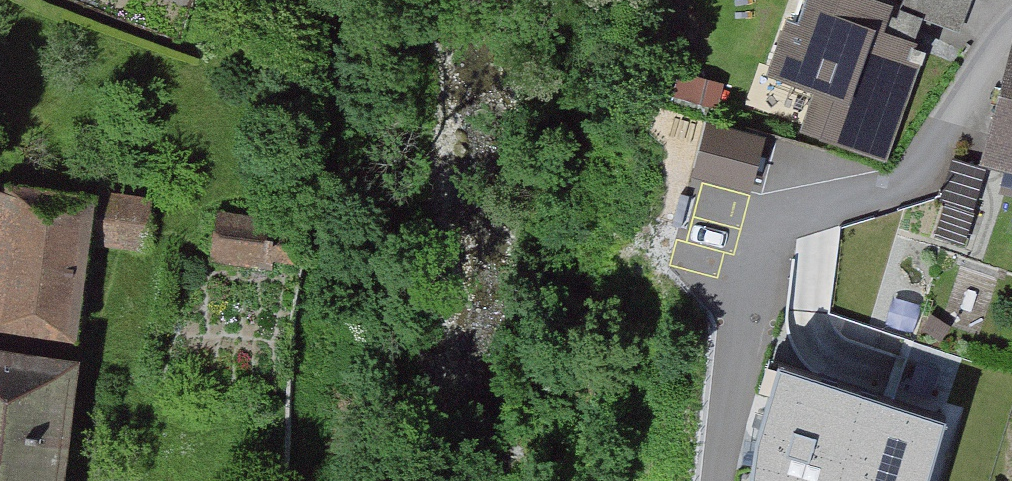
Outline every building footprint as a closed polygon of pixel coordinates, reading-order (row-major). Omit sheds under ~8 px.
[(190,10),(193,0),(163,0),(190,10)] [(882,152),(915,57),(920,59),(923,51),(910,46),(922,16),(957,30),(969,0),(904,0),(896,21),(883,16),(886,9),(860,0),(820,0),(811,25),(792,19),(775,68),(823,85),(808,125),(882,152)] [(980,165),(1011,174),(1011,45),(980,165)] [(716,133),(706,172),(749,184),(760,145),(716,133)] [(142,206),(143,199),(0,182),(0,327),(73,335),(92,200),(142,206)] [(684,194),(665,251),(722,270),(740,213),(684,194)] [(221,214),(215,261),(276,270),(277,261),(297,263),(302,233),(280,230),(282,222),(221,214)] [(899,390),(909,355),(807,325),(800,350),(783,345),(756,437),(857,466),(881,385),(899,390)] [(69,362),(0,354),(0,480),(54,480),(69,362)]
